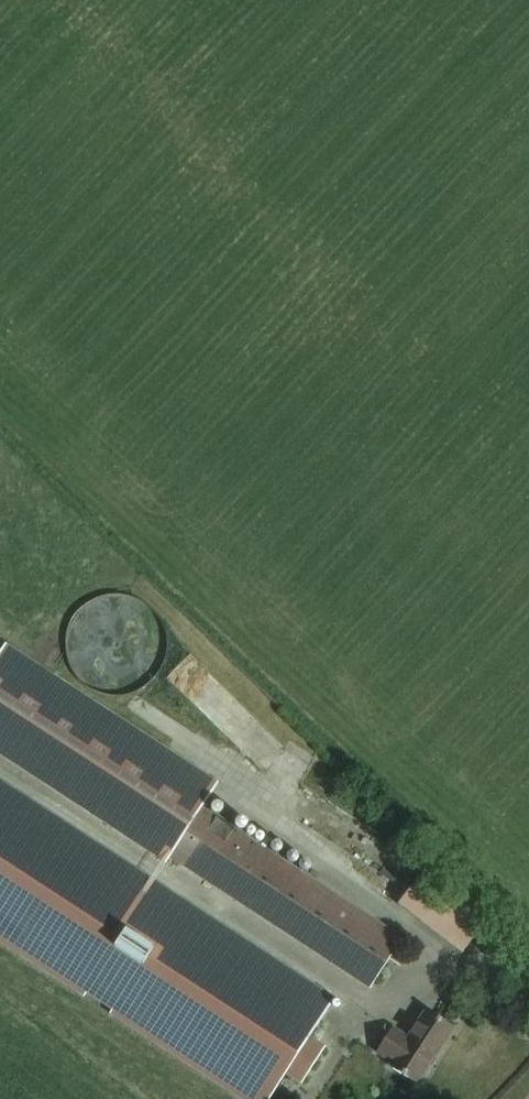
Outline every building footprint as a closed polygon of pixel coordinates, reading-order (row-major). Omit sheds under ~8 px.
[(241,834),(200,807),(216,783),(5,645),(0,652),(0,756),(163,864),(168,857),(369,989),(402,939),(241,834)] [(240,1098),(269,1098),(285,1074),(300,1084),(325,1047),(324,1047),(309,1037),(334,999),(0,781),(0,942),(240,1098)] [(485,922),(421,873),(398,904),(461,953),(485,922)] [(415,1084),(452,1027),(425,1011),(407,1038),(392,1028),(376,1052),(391,1062),(389,1067),(415,1084)]
